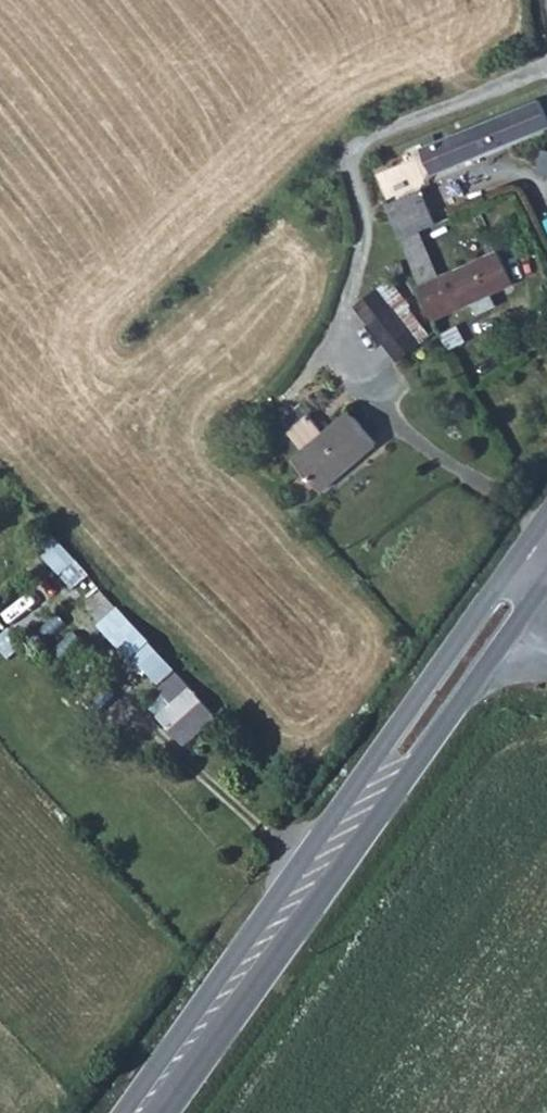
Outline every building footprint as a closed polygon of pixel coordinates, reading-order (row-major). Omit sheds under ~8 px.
[(454,142),(464,162),(546,121),(546,94),(454,142)] [(411,203),(426,232),(459,215),(445,187),(411,203)] [(510,250),(440,281),(455,314),(526,283),(510,250)] [(378,279),(357,297),(404,350),(424,333),(378,279)] [(326,430),(301,400),(279,419),(305,449),(295,458),(321,488),(351,461),(326,430)] [(350,408),(326,430),(351,461),(376,439),(350,408)] [(45,551),(63,571),(78,557),(59,538),(45,551)] [(171,675),(93,587),(74,606),(124,664),(131,661),(155,689),(171,675)] [(169,708),(156,722),(179,749),(212,720),(175,679),(158,695),(161,699),(169,708)] [(161,699),(149,711),(156,722),(169,708),(161,699)]
